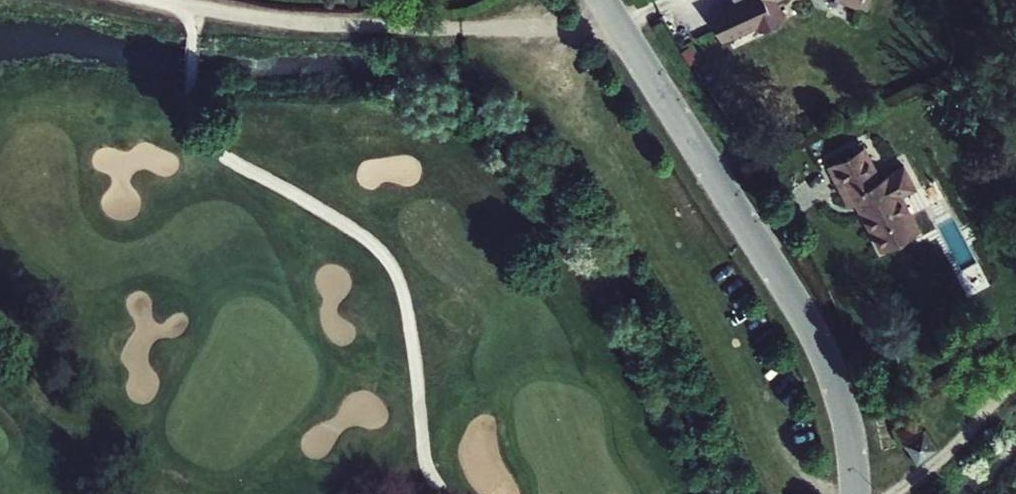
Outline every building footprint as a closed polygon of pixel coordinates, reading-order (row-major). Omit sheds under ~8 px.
[(713,11),(726,38),(762,21),(765,27),(787,17),(779,0),(736,0),(713,11)] [(869,143),(831,163),(849,199),(850,202),(857,198),(883,248),(922,227),(908,200),(922,192),(907,162),(885,173),(869,143)]
